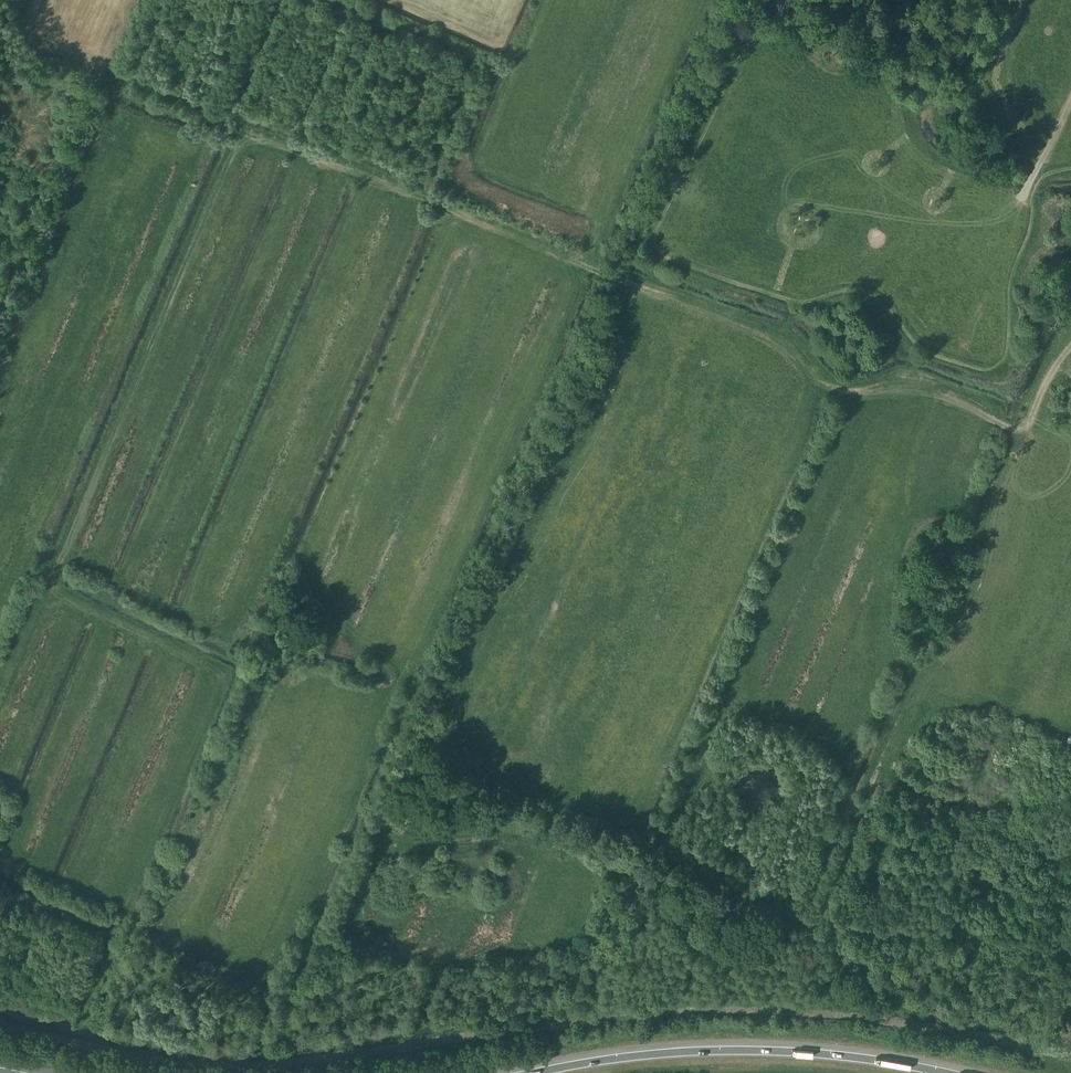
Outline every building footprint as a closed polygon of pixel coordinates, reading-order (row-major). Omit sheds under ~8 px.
[(845,47),(838,43),(835,48),(842,52),(845,47)]
